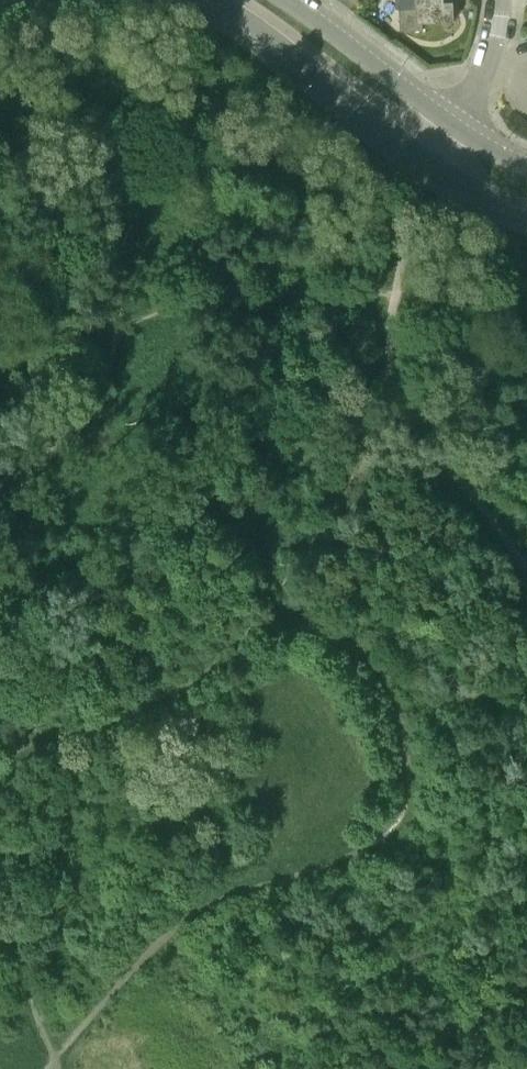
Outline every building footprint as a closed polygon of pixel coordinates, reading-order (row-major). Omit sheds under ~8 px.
[(400,31),(423,30),(422,22),(454,21),(453,0),(399,0),(400,31)]
